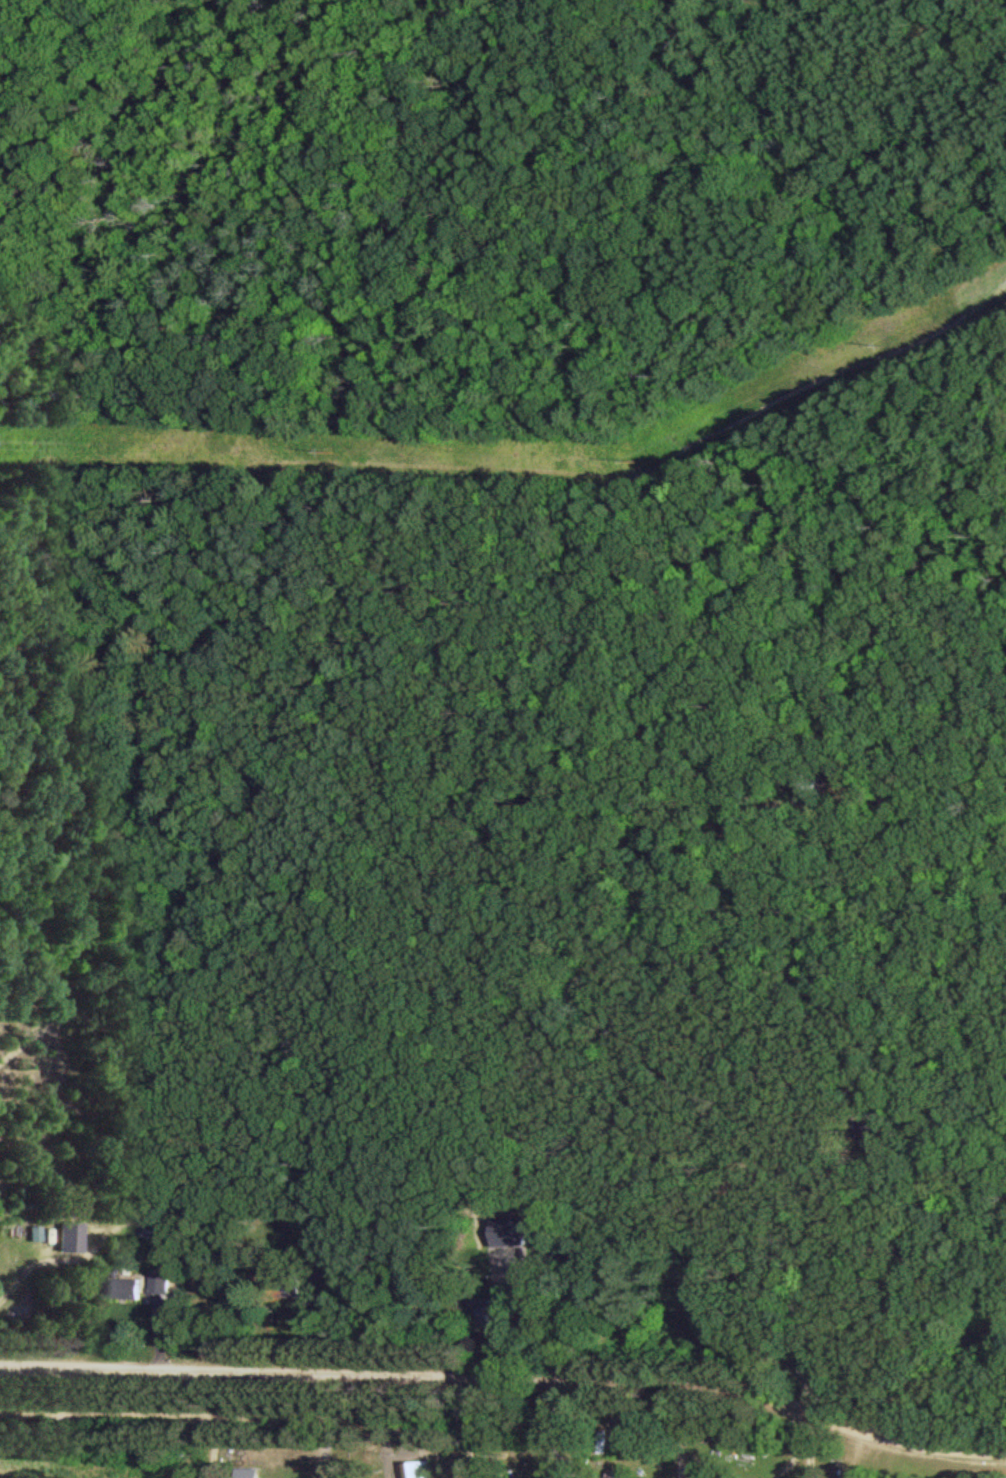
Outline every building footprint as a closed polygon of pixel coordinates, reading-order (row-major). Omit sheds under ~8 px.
[(73,1252),(84,1252),(84,1221),(73,1221),(73,1252)] [(131,1273),(107,1273),(107,1298),(143,1298),(143,1275),(131,1275),(131,1273)]
